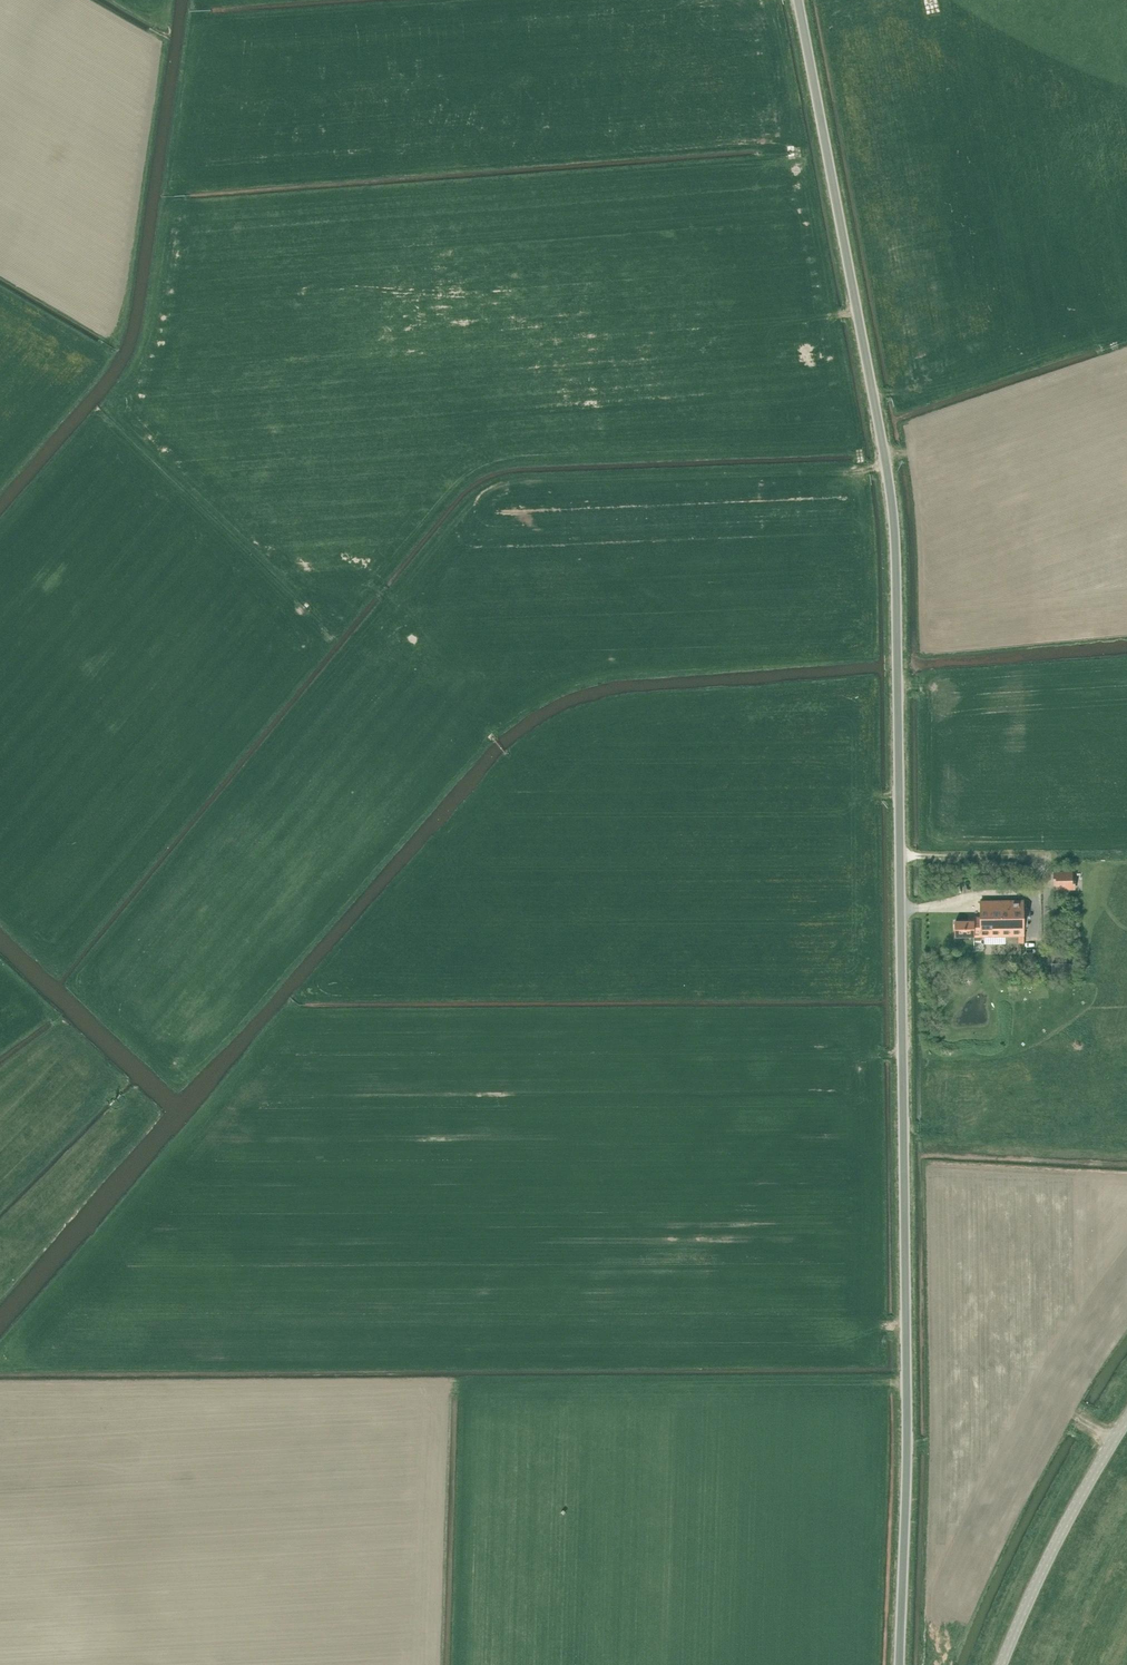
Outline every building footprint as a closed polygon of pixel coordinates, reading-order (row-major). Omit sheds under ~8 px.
[(1056,890),(1075,890),(1075,878),(1073,878),(1073,871),(1054,871),(1054,886),(1056,886),(1056,890)] [(1023,900),(980,901),(980,917),(973,917),(973,921),(955,922),(955,937),(973,937),(973,940),(981,940),(981,937),(1024,936),(1023,900)] [(1071,963),(1052,963),(1052,977),(1071,978),(1071,963)]
